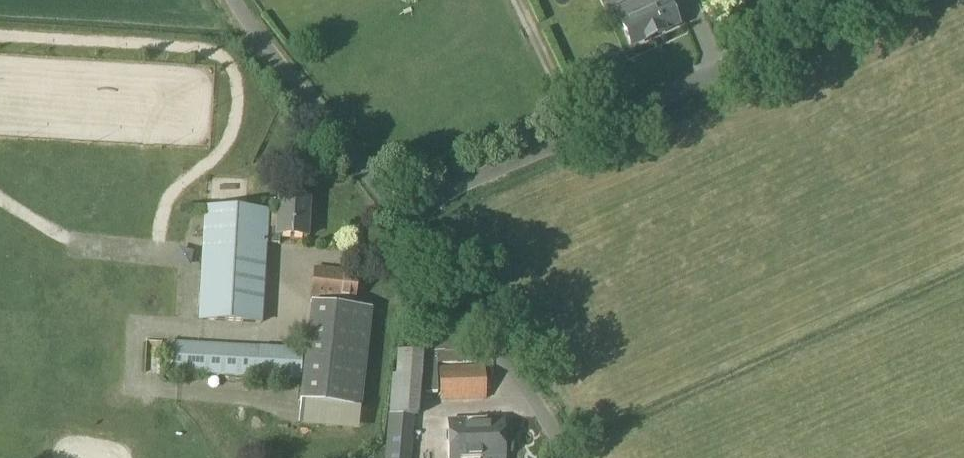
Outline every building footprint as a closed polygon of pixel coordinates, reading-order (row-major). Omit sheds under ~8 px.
[(593,11),(615,2),(614,0),(588,0),(593,11)] [(678,24),(668,2),(667,3),(666,0),(631,0),(638,16),(622,23),(632,45),(678,24)] [(263,324),(268,227),(278,227),(278,235),(307,236),(309,198),(280,197),(279,212),(269,211),(269,209),(205,205),(198,320),(263,324)] [(316,267),(313,297),(355,301),(358,271),(316,267)] [(312,301),(302,400),(362,406),(372,307),(312,301)] [(168,372),(301,380),(303,348),(170,340),(168,372)] [(423,353),(397,351),(396,375),(392,374),(389,413),(388,413),(385,457),(412,457),(416,414),(418,414),(423,353)] [(440,401),(486,399),(485,373),(439,374),(440,401)] [(503,418),(449,420),(450,457),(504,457),(503,418)]
